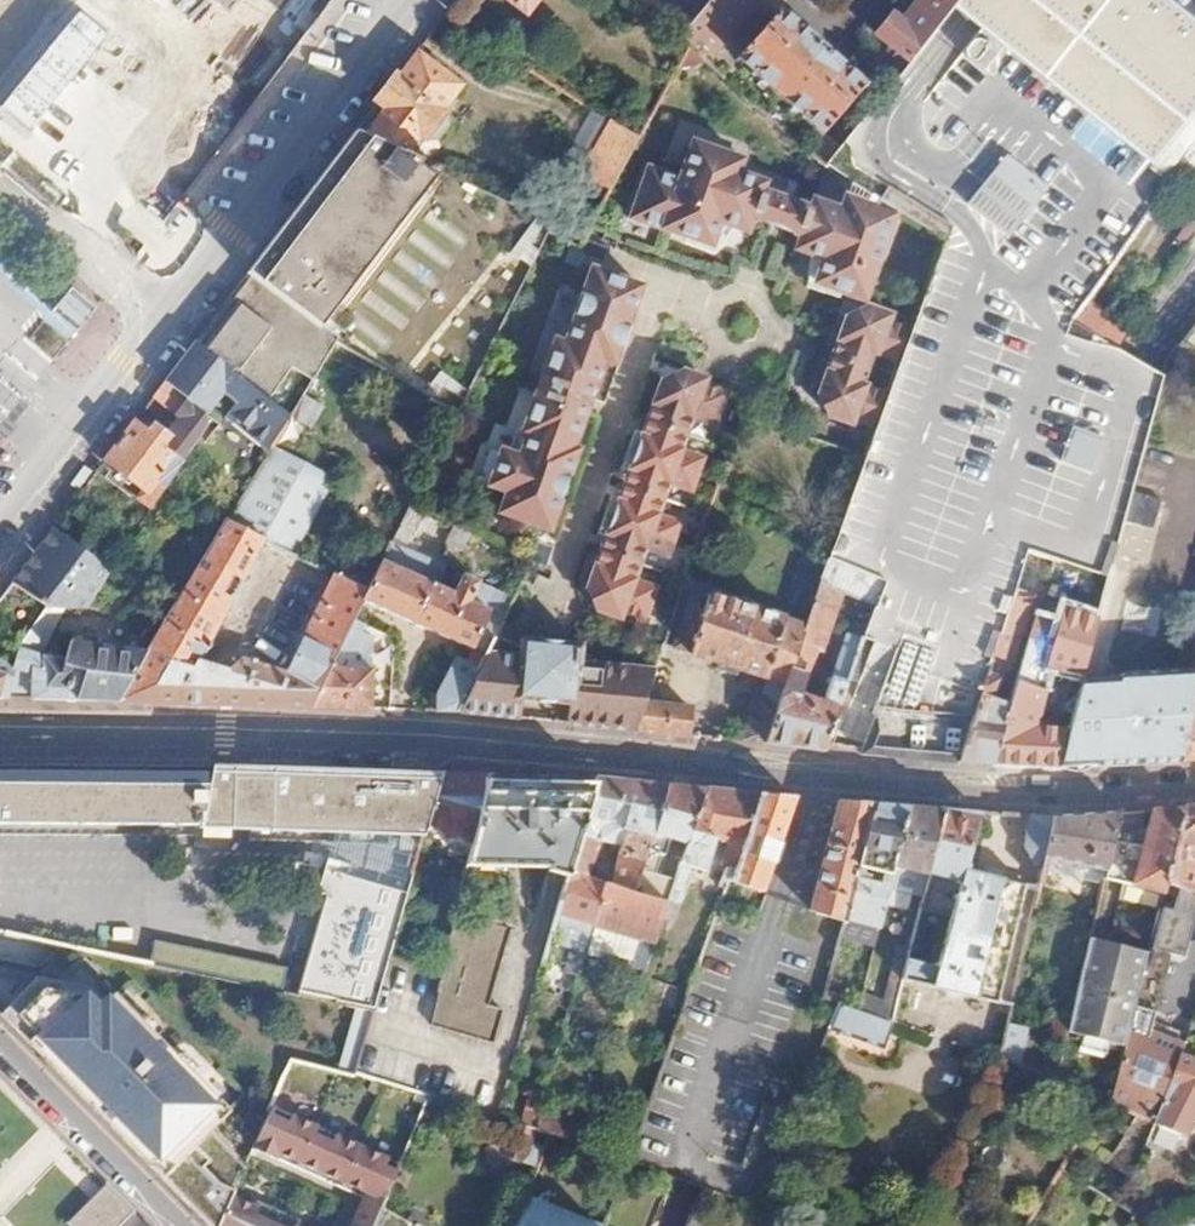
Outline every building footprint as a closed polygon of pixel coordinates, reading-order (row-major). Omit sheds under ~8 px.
[(138,0),(0,0),(0,133),(36,159),(146,10),(136,3),(138,0)] [(442,17),(455,26),(474,0),(455,0),(442,17)] [(526,10),(534,0),(512,0),(526,10)] [(680,35),(705,6),(699,0),(643,0),(680,35)] [(705,6),(680,35),(703,56),(752,0),(710,0),(705,6)] [(944,240),(912,329),(903,355),(887,397),(878,423),(828,561),(880,584),(873,606),(862,640),(842,703),(876,716),(864,752),(961,761),(994,662),(1017,590),(1023,568),(1028,554),(1053,561),(1067,565),(1109,577),(1124,524),(1132,495),(1165,375),(1116,345),(1073,318),(1083,303),(1194,146),(1194,2),(1192,0),(955,0),(952,4),(904,66),(838,148),(825,165),(864,193),(895,215),(899,218),(944,240)] [(899,19),(891,13),(874,33),(894,50),(890,55),(904,66),(952,4),(955,0),(916,0),(899,19)] [(779,10),(736,59),(819,136),(807,150),(825,165),(838,148),(822,134),(862,86),(779,10)] [(401,82),(396,78),(354,133),(404,156),(420,134),(428,140),(430,137),(433,140),(441,138),(447,128),(443,118),(445,115),(438,110),(455,89),(418,60),(401,82)] [(635,141),(610,125),(584,175),(608,189),(635,141)] [(404,156),(354,133),(228,300),(238,308),(206,349),(196,342),(294,417),(338,348),(345,337),(327,324),(441,174),(404,156)] [(866,299),(895,215),(864,193),(862,200),(833,189),(828,202),(801,192),(797,203),(792,201),(790,197),(769,189),(772,181),(725,164),(729,151),(680,133),(667,170),(636,159),(618,208),(698,237),(707,213),(734,223),(739,210),(787,228),(782,241),(810,251),(801,275),(849,292),(845,304),(850,315),(822,392),(827,394),(834,407),(832,413),(854,421),(856,415),(878,423),(887,397),(865,390),(868,383),(863,381),(874,352),(878,353),(881,347),(903,355),(912,329),(890,321),(892,315),(869,307),(866,299)] [(345,337),(338,348),(428,401),(436,391),(455,406),(538,254),(526,246),(544,218),(441,174),(327,324),(345,337)] [(130,258),(159,283),(210,222),(182,198),(130,258)] [(500,516),(549,533),(578,452),(573,451),(604,363),(614,367),(641,289),(592,271),(565,347),(556,343),(523,436),(528,437),(520,460),(502,454),(490,489),(507,495),(500,516)] [(82,320),(57,299),(36,324),(62,346),(82,320)] [(1083,303),(1073,318),(1116,345),(1127,329),(1083,303)] [(82,328),(105,343),(120,321),(97,306),(82,328)] [(1181,344),(1192,350),(1194,352),(1194,324),(1181,344)] [(29,333),(13,351),(40,373),(55,354),(29,333)] [(77,336),(65,348),(83,365),(94,352),(77,336)] [(196,342),(163,386),(203,418),(220,396),(235,407),(223,422),(271,452),(276,445),(294,417),(196,342)] [(1192,350),(1181,344),(1173,355),(1184,361),(1192,350)] [(623,614),(646,622),(657,590),(634,582),(646,549),(669,557),(680,525),(657,517),(669,484),(692,493),(703,461),(680,453),(692,420),(715,428),(726,396),(703,388),(705,382),(683,374),(681,379),(667,385),(662,383),(644,436),(635,433),(622,471),(630,474),(621,501),(612,498),(599,536),(607,539),(588,591),(593,593),(600,606),(598,612),(621,620),(623,614)] [(150,436),(134,424),(103,466),(131,486),(127,493),(153,512),(207,431),(203,418),(163,386),(152,401),(170,414),(159,431),(155,428),(150,436)] [(271,452),(149,655),(120,703),(308,708),(341,643),(353,619),(363,601),(367,592),(334,576),(285,669),(242,658),(228,668),(200,659),(264,541),(293,555),(337,480),(276,445),(271,452)] [(1162,504),(1132,495),(1124,524),(1154,533),(1162,504)] [(412,504),(367,592),(363,601),(475,650),(493,613),(500,617),(508,601),(478,587),(479,583),(462,575),(452,594),(437,586),(446,568),(409,549),(427,512),(412,504)] [(472,534),(460,528),(449,551),(460,557),(472,534)] [(113,573),(55,530),(13,584),(45,608),(68,609),(87,611),(113,573)] [(813,607),(805,629),(785,685),(778,704),(764,744),(827,749),(842,703),(862,640),(847,635),(822,702),(802,694),(818,651),(821,652),(842,594),(873,606),(880,584),(828,561),(813,607)] [(1053,561),(1049,577),(1043,597),(1037,617),(1050,621),(1067,565),(1053,561)] [(1034,595),(1017,590),(994,662),(1012,668),(1028,615),(1034,595)] [(691,592),(674,648),(690,653),(690,656),(766,681),(768,679),(785,685),(805,629),(786,623),(786,620),(710,597),(708,598),(691,592)] [(1043,597),(1034,595),(1028,615),(1037,617),(1043,597)] [(1050,621),(1037,617),(1021,670),(1011,704),(994,764),(1056,768),(1067,730),(1037,724),(1047,686),(1044,685),(1048,668),(1082,674),(1083,670),(1098,615),(1063,605),(1058,623),(1050,621)] [(25,673),(30,673),(33,700),(120,703),(149,655),(82,644),(75,667),(65,665),(66,659),(49,652),(45,658),(41,655),(68,609),(45,608),(35,621),(21,643),(14,667),(11,679),(23,681),(25,673)] [(500,617),(493,613),(475,650),(469,662),(471,663),(482,668),(496,638),(505,619),(500,617)] [(460,712),(635,731),(644,703),(654,672),(578,664),(580,647),(521,641),(520,650),(496,638),(482,668),(475,682),(460,712)] [(371,659),(341,643),(308,708),(370,710),(371,659)] [(6,700),(11,679),(14,667),(0,659),(0,700),(6,700)] [(1012,668),(994,662),(961,761),(994,764),(1011,704),(998,698),(1004,678),(1012,668)] [(471,663),(467,670),(463,677),(475,682),(482,668),(471,663)] [(467,670),(454,665),(450,671),(463,677),(467,670)] [(1082,674),(1067,730),(1056,768),(1101,766),(1168,764),(1184,761),(1194,707),(1194,680),(1161,670),(1159,678),(1122,669),(1119,679),(1104,675),(1083,670),(1082,674)] [(463,677),(450,671),(436,699),(437,712),(460,712),(475,682),(463,677)] [(23,681),(11,679),(6,700),(18,700),(23,681)] [(778,704),(758,697),(742,741),(764,744),(778,704)] [(689,709),(644,703),(635,731),(686,736),(689,709)] [(1194,760),(1194,707),(1184,761),(1194,760)] [(198,825),(198,828),(424,831),(425,828),(440,774),(237,768),(0,767),(0,824),(198,825)] [(488,775),(440,774),(425,828),(474,839),(488,775)] [(576,778),(488,775),(474,839),(467,868),(569,868),(595,779),(592,779),(592,782),(576,782),(576,778)] [(634,782),(595,779),(569,868),(554,921),(562,924),(564,916),(592,926),(603,887),(604,882),(585,874),(600,840),(612,843),(617,845),(634,782)] [(670,786),(634,782),(617,845),(621,846),(620,852),(646,860),(670,786)] [(674,787),(670,786),(646,860),(659,865),(662,855),(666,856),(671,840),(688,845),(706,790),(674,787)] [(760,794),(706,790),(688,845),(674,885),(667,907),(662,922),(672,925),(692,870),(706,875),(709,865),(724,870),(716,893),(723,896),(726,890),(760,794)] [(794,797),(760,794),(726,890),(758,893),(794,797)] [(873,805),(839,801),(811,909),(821,912),(813,940),(838,947),(840,938),(845,921),(873,805)] [(845,921),(879,930),(892,875),(909,808),(873,805),(845,921)] [(944,811),(909,808),(892,875),(916,880),(918,871),(929,874),(944,811)] [(1138,812),(1119,814),(1105,874),(1103,879),(1120,884),(1162,894),(1165,884),(1184,808),(1138,812)] [(1184,808),(1165,884),(1178,888),(1176,895),(1171,895),(1160,904),(1158,910),(1151,937),(1148,951),(1182,960),(1194,911),(1194,808),(1184,808)] [(978,814),(944,811),(929,874),(920,910),(953,918),(967,872),(978,814)] [(1119,814),(1052,818),(1044,858),(1105,874),(1119,814)] [(1052,818),(1027,816),(1024,850),(1031,866),(1042,868),(1044,858),(1052,818)] [(604,882),(603,887),(592,926),(654,946),(662,922),(667,907),(642,898),(635,895),(638,884),(642,873),(646,860),(620,852),(613,885),(604,882)] [(407,889),(332,868),(296,994),(343,1004),(373,1010),(389,954),(407,889)] [(1024,886),(967,872),(953,918),(942,960),(939,969),(907,961),(901,982),(998,1005),(1024,886)] [(638,884),(647,886),(642,898),(667,907),(674,885),(642,873),(638,884)] [(1162,894),(1120,884),(1116,899),(1158,910),(1160,904),(1162,894)] [(456,915),(443,969),(431,1025),(495,1042),(503,1009),(488,1005),(510,929),(456,915)] [(879,930),(845,921),(840,938),(874,947),(879,930)] [(1148,951),(1089,937),(1066,1031),(1124,1045),(1134,1006),(1148,951)] [(596,952),(629,960),(632,946),(599,938),(596,952)] [(151,964),(161,966),(286,992),(289,978),(154,949),(151,964)] [(1182,960),(1148,951),(1134,1006),(1167,1016),(1182,960)] [(132,1155),(190,1097),(84,990),(77,997),(62,982),(10,1033),(132,1155)] [(896,1003),(885,999),(879,1017),(891,1021),(896,1003)] [(859,1010),(840,1003),(831,1026),(883,1046),(891,1021),(879,1017),(859,1010)] [(373,1010),(343,1004),(322,1069),(354,1076),(355,1072),(373,1010)] [(1134,1006),(1124,1045),(1109,1103),(1157,1123),(1182,1057),(1186,1045),(1161,1037),(1167,1016),(1134,1006)] [(1027,1031),(1006,1025),(999,1058),(1018,1065),(1027,1031)] [(1182,1057),(1157,1123),(1189,1135),(1194,1121),(1194,1062),(1182,1057)] [(1055,1078),(1048,1092),(1094,1113),(1102,1100),(1055,1078)] [(0,1083),(0,1225),(144,1225),(0,1083)] [(540,1111),(527,1107),(522,1125),(535,1129),(539,1115),(540,1111)] [(382,1208),(398,1167),(271,1108),(252,1150),(365,1201),(353,1225),(375,1225),(382,1208)] [(539,1115),(535,1129),(552,1136),(588,1149),(593,1134),(539,1115)] [(522,1125),(514,1122),(503,1152),(540,1165),(552,1136),(535,1129),(522,1125)] [(230,1197),(225,1208),(217,1225),(299,1225),(300,1223),(257,1203),(254,1209),(230,1197)] [(550,1215),(524,1205),(516,1225),(546,1225),(550,1215)] [(375,1225),(408,1225),(409,1224),(382,1208),(375,1225)]
